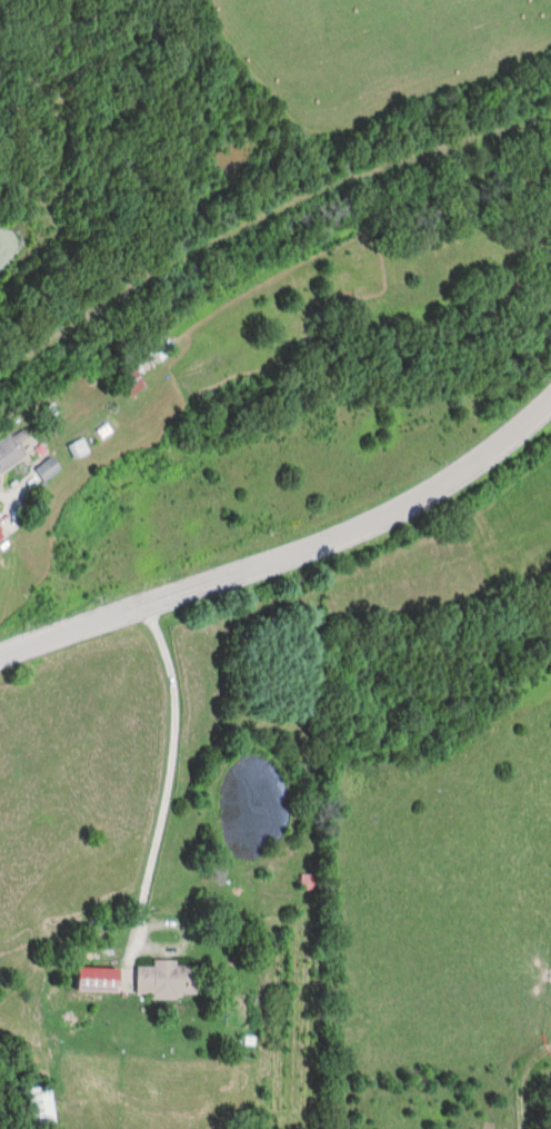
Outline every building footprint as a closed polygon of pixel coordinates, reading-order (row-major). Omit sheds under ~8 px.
[(129,396),(145,389),(135,369),(120,376),(129,396)] [(9,435),(0,441),(0,474),(1,475),(26,458),(9,435)] [(75,459),(87,453),(81,441),(69,448),(75,459)] [(44,481),(59,470),(52,460),(37,471),(44,481)] [(176,961),(152,961),(152,968),(136,968),(136,998),(194,998),(194,967),(176,967),(176,961)] [(31,1128),(36,1128),(56,1126),(50,1087),(26,1090),(31,1128)]
